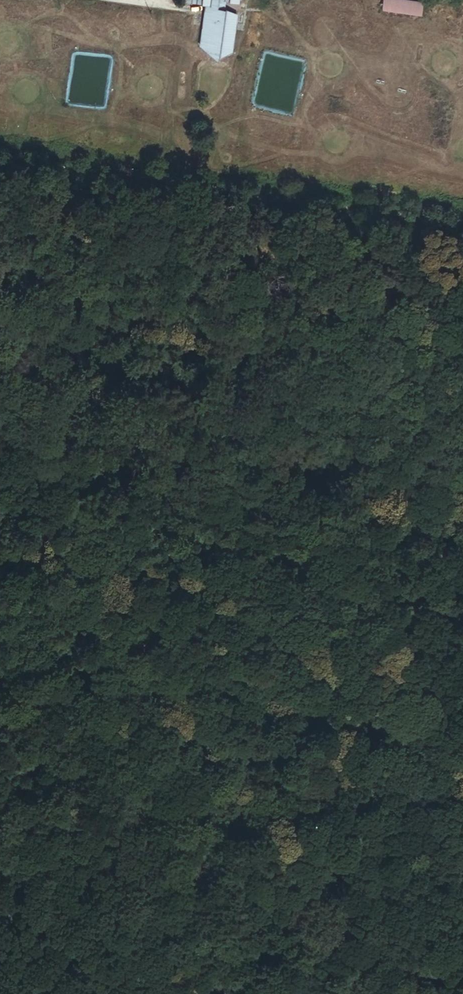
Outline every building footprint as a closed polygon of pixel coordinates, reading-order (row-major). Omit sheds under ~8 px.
[(207,2),(206,5),(205,11),(223,10),(223,13),(226,13),(226,10),(227,1),(230,1),(231,0),(221,0),(220,0),(213,0),(212,2),(207,2)] [(423,2),(408,0),(384,0),(383,9),(421,14),(423,2)] [(233,49),(238,14),(226,10),(226,13),(223,13),(223,10),(205,11),(202,38),(214,48),(214,50),(220,55),(233,49)] [(214,48),(202,38),(200,46),(216,59),(221,56),(220,55),(214,50),(214,48)]
